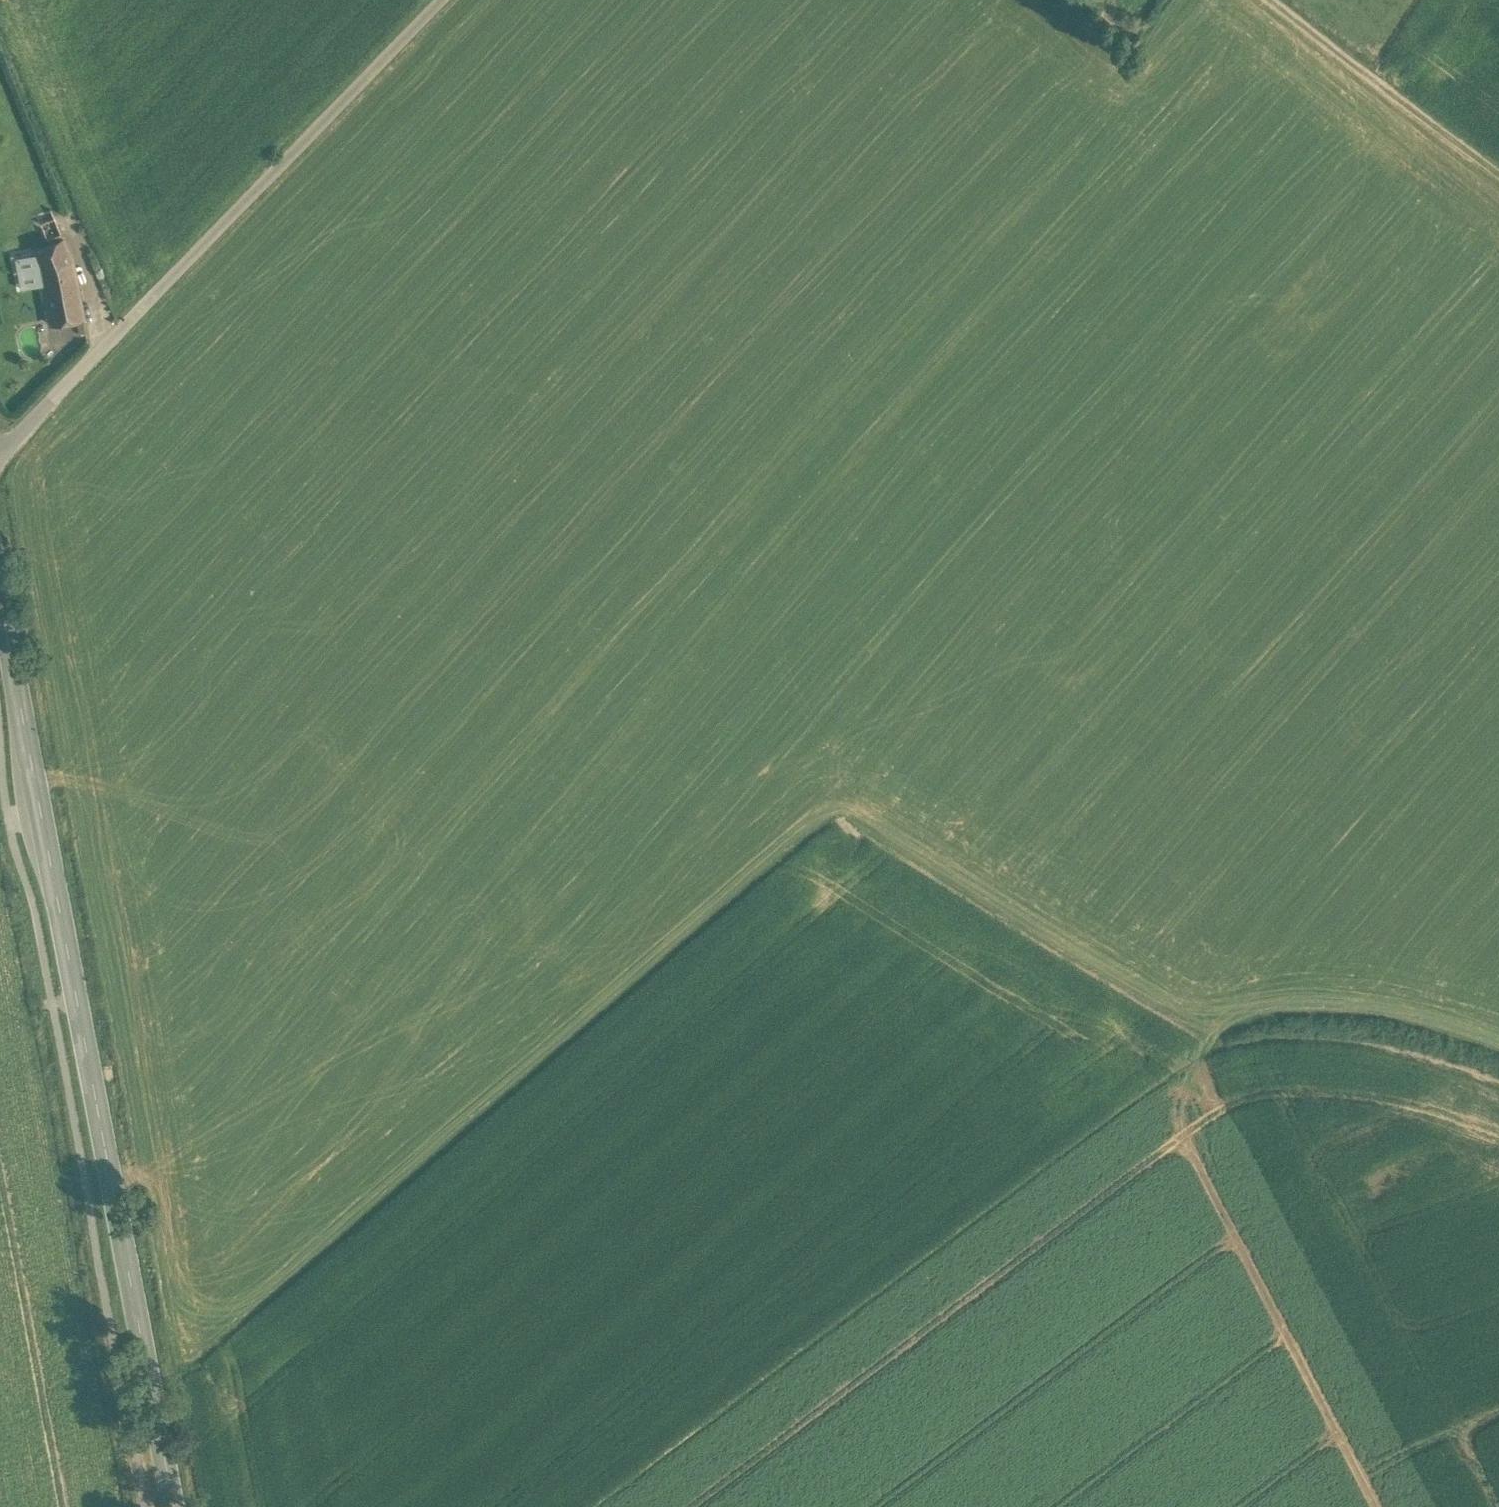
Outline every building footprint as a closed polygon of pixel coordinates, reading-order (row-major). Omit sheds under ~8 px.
[(54,216),(40,221),(47,238),(61,233),(54,216)] [(63,238),(32,250),(40,267),(72,260),(63,238)] [(72,260),(40,267),(51,322),(83,316),(72,260)]
